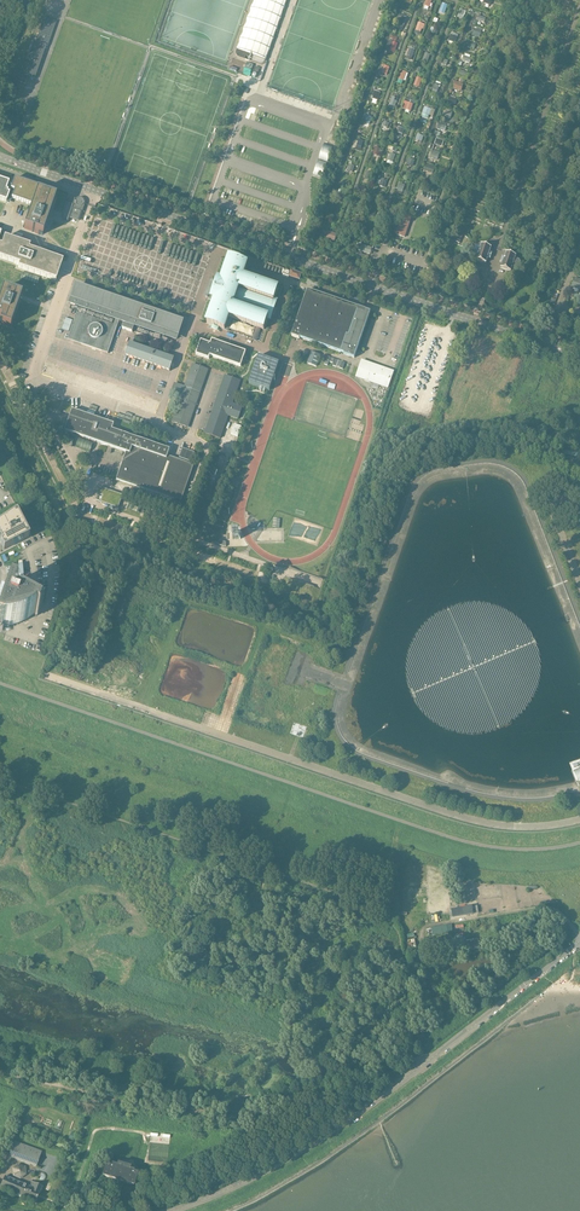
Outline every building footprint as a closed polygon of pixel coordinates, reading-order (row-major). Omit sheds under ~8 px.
[(236,53),(236,54),(236,55),(237,56),(238,57),(239,58),(258,64),(259,64),(260,64),(261,64),(262,64),(263,64),(263,63),(264,63),(265,62),(266,61),(278,26),(279,23),(287,0),(254,0),(237,50),(236,51),(236,52),(236,53)] [(444,14),(447,5),(442,3),(439,13),(444,14)] [(463,19),(465,11),(460,9),(457,17),(463,19)] [(479,15),(477,21),(484,23),(485,18),(480,16),(480,15),(479,15)] [(424,30),(425,25),(424,24),(418,22),(415,31),(421,33),(422,30),(424,30)] [(387,76),(390,67),(384,65),(381,74),(387,76)] [(466,78),(468,70),(460,68),(458,75),(466,78)] [(404,81),(407,73),(401,70),(398,79),(404,81)] [(419,88),(422,79),(416,77),(416,78),(413,77),(412,79),(416,80),(414,86),(419,88)] [(461,91),(464,84),(455,82),(453,89),(461,91)] [(314,109),(316,105),(268,88),(266,92),(282,98),(314,109)] [(378,101),(380,93),(375,91),(372,99),(378,101)] [(430,115),(432,109),(425,107),(423,113),(430,115)] [(447,109),(444,116),(451,118),(453,111),(447,109)] [(368,129),(372,118),(367,116),(363,127),(368,129)] [(442,147),(444,140),(437,137),(435,144),(442,147)] [(432,174),(434,168),(425,165),(423,171),(432,174)] [(14,178),(10,189),(14,190),(11,198),(31,206),(24,228),(42,235),(55,198),(47,195),(49,191),(14,178)] [(6,202),(9,194),(7,193),(8,191),(7,191),(6,191),(9,183),(8,183),(0,180),(0,200),(6,202)] [(400,183),(397,191),(402,193),(405,185),(400,183)] [(77,200),(70,197),(62,220),(68,222),(69,218),(79,221),(82,212),(80,211),(81,207),(82,207),(82,206),(83,206),(84,205),(84,204),(84,203),(85,203),(85,202),(84,202),(84,201),(84,200),(83,200),(83,199),(82,199),(81,198),(80,198),(79,199),(78,199),(77,200)] [(405,238),(412,217),(402,214),(395,234),(405,238)] [(458,226),(452,241),(461,244),(466,229),(458,226)] [(329,231),(327,237),(335,239),(337,234),(329,231)] [(62,261),(29,249),(30,247),(29,246),(4,238),(0,237),(0,258),(19,265),(18,268),(55,281),(56,281),(62,261)] [(370,255),(372,249),(356,244),(354,250),(362,253),(370,255)] [(481,244),(480,244),(481,244),(480,247),(477,245),(475,246),(474,246),(473,250),(472,254),(473,256),(477,257),(476,259),(475,259),(476,260),(476,259),(485,262),(485,263),(486,263),(486,262),(487,258),(490,259),(492,253),(489,252),(490,248),(491,248),(491,247),(490,247),(481,244)] [(506,252),(505,252),(505,253),(506,253),(504,257),(501,256),(500,262),(502,263),(504,257),(503,263),(501,267),(500,268),(501,268),(510,271),(511,271),(511,270),(511,268),(514,269),(517,268),(518,265),(522,266),(524,261),(515,258),(516,256),(516,255),(515,255),(506,252)] [(243,277),(247,265),(241,263),(242,260),(237,258),(235,261),(229,259),(221,282),(218,281),(212,300),(215,301),(207,324),(213,326),(212,329),(217,331),(218,328),(225,330),(229,318),(264,330),(267,319),(270,320),(277,301),(276,301),(277,298),(278,299),(282,287),(258,279),(257,282),(243,277)] [(302,272),(292,268),(291,270),(289,275),(300,279),(301,276),(302,272)] [(575,278),(571,287),(579,290),(579,280),(575,278)] [(182,322),(77,286),(71,303),(79,306),(68,340),(81,342),(81,343),(101,351),(102,349),(108,354),(119,320),(126,323),(125,325),(124,324),(122,329),(133,332),(134,328),(129,326),(129,324),(176,340),(182,322)] [(3,288),(0,296),(0,318),(1,318),(0,321),(0,323),(10,327),(21,295),(3,288)] [(359,308),(308,290),(292,336),(299,339),(300,338),(344,354),(354,358),(370,312),(365,310),(364,313),(357,311),(359,308)] [(390,325),(380,352),(386,354),(396,327),(395,326),(390,325)] [(402,329),(393,356),(398,358),(399,358),(408,331),(403,329),(402,329)] [(201,341),(196,355),(209,359),(210,356),(241,367),(246,352),(212,340),(208,339),(207,343),(201,341)] [(174,358),(130,343),(125,356),(170,371),(174,358)] [(250,382),(249,384),(261,388),(263,388),(270,390),(270,391),(272,385),(279,363),(269,359),(266,359),(262,357),(260,357),(260,356),(258,356),(258,357),(250,382)] [(445,363),(445,361),(443,360),(437,360),(437,366),(426,366),(432,369),(431,369),(432,378),(430,381),(428,381),(428,384),(432,384),(432,390),(434,385),(437,385),(437,381),(438,380),(441,374),(441,373),(445,366),(445,363)] [(356,377),(388,388),(393,372),(362,361),(356,377)] [(475,374),(478,366),(468,363),(466,371),(475,374)] [(181,399),(173,422),(188,427),(208,370),(193,365),(185,387),(175,384),(170,396),(181,399)] [(205,433),(220,439),(228,416),(238,419),(242,408),(232,404),(240,381),(225,376),(205,433)] [(114,424),(72,410),(65,431),(126,452),(116,480),(181,502),(194,465),(168,456),(170,449),(112,429),(114,424)] [(579,457),(579,452),(562,448),(561,454),(578,458),(579,457)] [(0,540),(2,543),(0,544),(3,550),(20,542),(29,537),(24,527),(22,528),(20,524),(21,523),(16,513),(10,517),(11,518),(1,525),(0,524),(0,540)] [(13,596),(15,590),(8,587),(1,607),(1,608),(1,609),(0,611),(0,630),(1,630),(2,627),(9,626),(8,627),(9,627),(9,626),(13,625),(13,626),(14,626),(14,625),(18,623),(18,624),(19,624),(18,623),(23,621),(23,622),(23,621),(27,619),(28,619),(27,619),(32,615),(36,617),(39,610),(18,599),(17,601),(12,599),(13,596)] [(579,781),(579,761),(570,765),(579,791),(579,788),(577,782),(579,781)] [(471,906),(452,909),(453,917),(473,914),(471,906)] [(451,925),(432,928),(433,936),(452,932),(451,925)] [(480,945),(479,939),(464,940),(464,943),(457,944),(453,944),(452,937),(445,938),(446,950),(480,945)] [(41,1152),(14,1142),(9,1157),(36,1167),(41,1152)] [(22,1178),(27,1167),(17,1162),(12,1173),(22,1178)] [(130,1168),(117,1164),(117,1166),(111,1164),(110,1166),(106,1164),(102,1176),(133,1185),(137,1174),(133,1172),(133,1171),(129,1170),(130,1168)] [(30,1181),(28,1186),(5,1176),(0,1187),(0,1188),(35,1203),(38,1196),(42,1186),(30,1181)] [(140,1201),(146,1192),(145,1192),(147,1189),(145,1187),(143,1190),(137,1187),(130,1197),(139,1203),(140,1201)] [(99,1205),(94,1196),(90,1198),(94,1207),(99,1205)]
